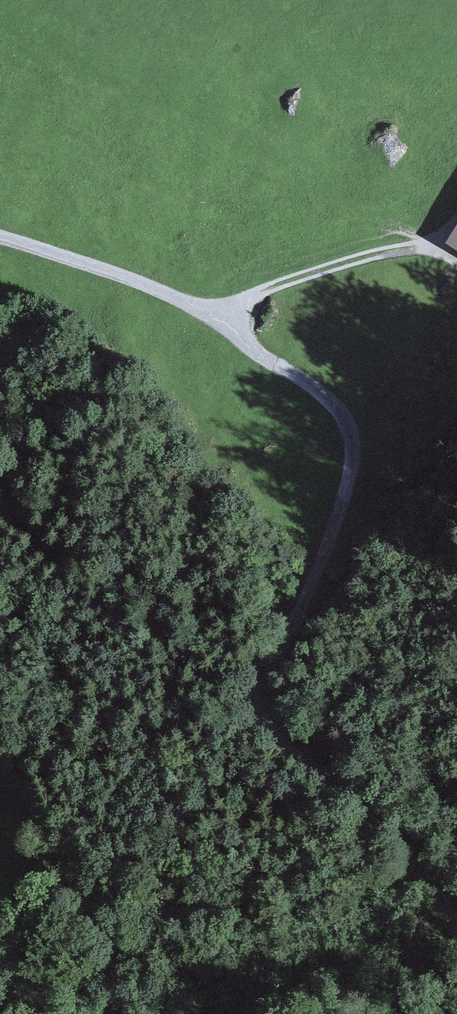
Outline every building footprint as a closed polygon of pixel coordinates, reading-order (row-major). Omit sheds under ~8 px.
[(444,243),(456,252),(456,224),(444,243)]
